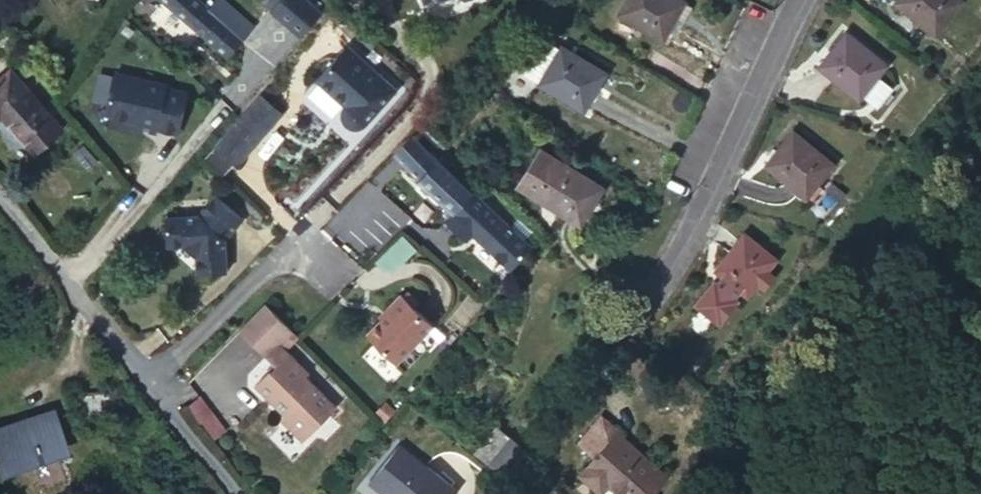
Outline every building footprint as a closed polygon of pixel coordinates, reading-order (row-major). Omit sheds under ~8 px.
[(198,0),(162,0),(226,57),(252,27),(221,0),(216,0),(208,9),(198,0)] [(303,43),(326,20),(306,0),(271,0),(265,6),(303,43)] [(615,14),(661,39),(682,1),(681,0),(623,0),(615,14)] [(892,2),(933,34),(961,0),(894,0),(892,2)] [(844,32),(816,65),(858,99),(861,95),(868,101),(870,98),(877,103),(890,86),(876,75),(885,65),(844,32)] [(536,34),(510,67),(583,110),(605,72),(560,46),(559,47),(536,34)] [(346,42),(316,76),(345,101),(343,105),(342,109),(343,114),(343,116),(348,121),(352,123),(360,123),(366,120),(367,118),(396,85),(346,42)] [(0,77),(0,114),(1,114),(33,151),(59,128),(9,69),(0,77)] [(164,86),(113,73),(104,107),(109,114),(136,121),(134,130),(151,133),(153,128),(174,133),(184,93),(163,88),(164,86)] [(258,94),(214,144),(236,163),(280,113),(258,94)] [(791,130),(763,164),(804,198),(832,164),(791,130)] [(391,154),(452,212),(473,232),(502,259),(519,241),(434,159),(433,160),(408,136),(391,154)] [(236,163),(214,144),(206,153),(229,172),(236,163)] [(81,145),(72,154),(86,170),(95,161),(81,145)] [(538,149),(516,187),(578,225),(601,187),(538,149)] [(197,242),(198,249),(198,265),(225,264),(225,232),(244,212),(218,187),(199,207),(167,208),(168,237),(185,236),(191,236),(197,242)] [(473,232),(452,212),(445,220),(465,240),(473,232)] [(743,233),(713,271),(721,276),(715,283),(712,281),(694,304),(717,322),(735,300),(732,297),(738,290),(745,295),(774,258),(743,233)] [(185,236),(198,249),(197,242),(191,236),(185,236)] [(399,268),(417,254),(407,241),(389,255),(399,268)] [(403,293),(397,299),(417,319),(423,313),(403,293)] [(397,299),(395,297),(382,311),(384,313),(362,336),(391,364),(433,322),(423,313),(417,319),(397,299)] [(310,371),(279,340),(292,327),(266,300),(240,326),(267,352),(275,362),(255,382),(284,411),(285,419),(300,433),(307,434),(337,404),(307,374),(310,371)] [(242,336),(197,382),(210,394),(254,348),(242,336)] [(468,337),(460,346),(472,356),(480,347),(468,337)] [(113,389),(79,393),(81,420),(115,417),(113,389)] [(203,396),(188,406),(214,442),(228,432),(203,396)] [(0,425),(0,466),(60,448),(48,410),(0,425)] [(649,493),(664,477),(616,434),(619,432),(601,416),(578,442),(596,458),(579,476),(600,493),(649,493)] [(486,461),(505,438),(507,434),(494,424),(472,451),(486,461)] [(515,446),(505,438),(486,461),(496,470),(515,446)] [(367,481),(384,493),(449,493),(452,490),(397,445),(367,481)]
